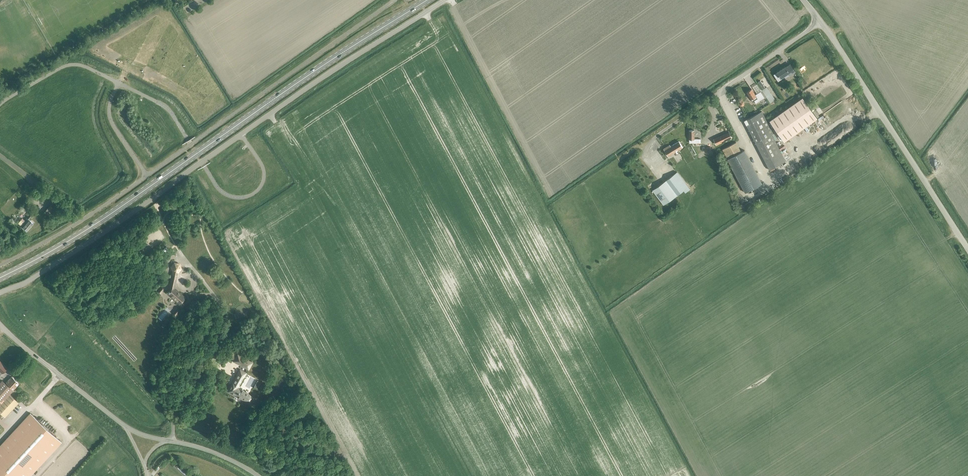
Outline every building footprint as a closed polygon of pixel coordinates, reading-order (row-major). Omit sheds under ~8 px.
[(785,78),(794,72),(789,64),(785,67),(777,72),(774,75),(775,78),(776,78),(778,81),(782,78),(781,78),(783,76),(785,78)] [(760,91),(755,95),(751,89),(746,92),(752,102),(754,100),(756,102),(764,97),(760,91)] [(769,120),(784,141),(817,118),(802,97),(769,120)] [(783,154),(781,155),(771,135),(773,135),(761,112),(744,121),(769,170),(785,162),(784,160),(786,160),(783,154)] [(701,138),(694,139),(694,130),(689,130),(689,143),(701,142),(701,138)] [(729,133),(718,138),(721,144),(732,139),(729,133)] [(668,156),(683,147),(679,141),(671,146),(670,145),(664,148),(668,156)] [(744,150),(741,152),(736,142),(722,149),(745,193),(762,184),(744,150)] [(655,189),(666,204),(688,186),(677,172),(655,189)] [(44,212),(51,217),(57,210),(50,205),(44,212)] [(20,226),(26,231),(33,223),(29,220),(34,213),(32,211),(24,220),(25,220),(20,226)] [(176,272),(178,273),(181,269),(179,264),(174,262),(171,266),(173,271),(168,291),(167,293),(180,304),(185,298),(174,288),(175,284),(174,284),(176,272)] [(234,360),(248,368),(251,362),(237,355),(234,360)] [(247,400),(250,401),(252,397),(250,395),(245,392),(245,391),(238,388),(246,373),(240,370),(228,391),(242,398),(242,397),(247,400)] [(6,383),(13,390),(19,383),(12,377),(6,383)] [(5,418),(19,402),(10,394),(13,390),(2,381),(0,383),(0,412),(5,418)] [(31,413),(0,446),(0,475),(31,475),(62,442),(31,413)]
